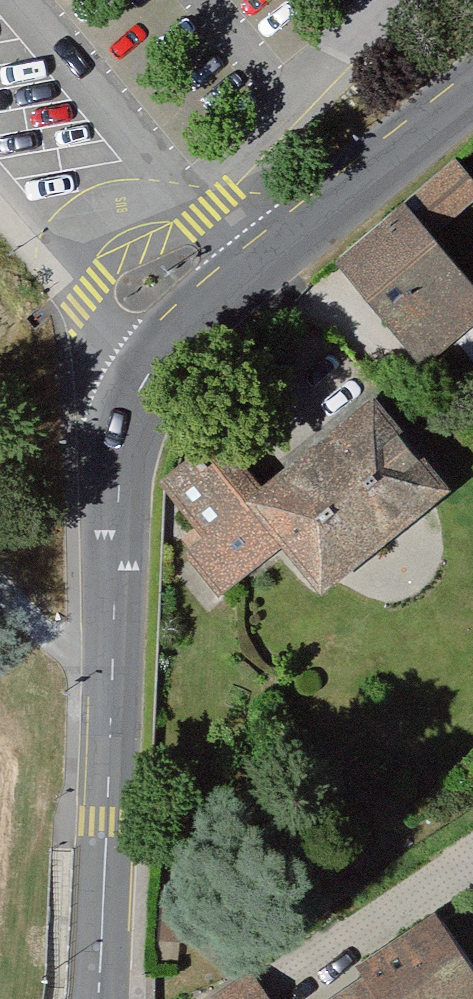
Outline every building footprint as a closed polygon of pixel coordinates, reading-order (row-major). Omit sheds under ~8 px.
[(328,260),(414,370),(472,323),(472,300),(424,234),(472,194),(450,166),(328,260)] [(454,496),(372,402),(247,507),(319,600),(454,496)] [(216,597),(272,547),(195,448),(153,483),(200,540),(182,553),(216,597)] [(427,923),(358,970),(365,980),(378,998),(472,998),(472,990),(427,923)] [(254,969),(203,998),(272,998),(254,969)] [(365,980),(337,998),(378,998),(365,980)]
